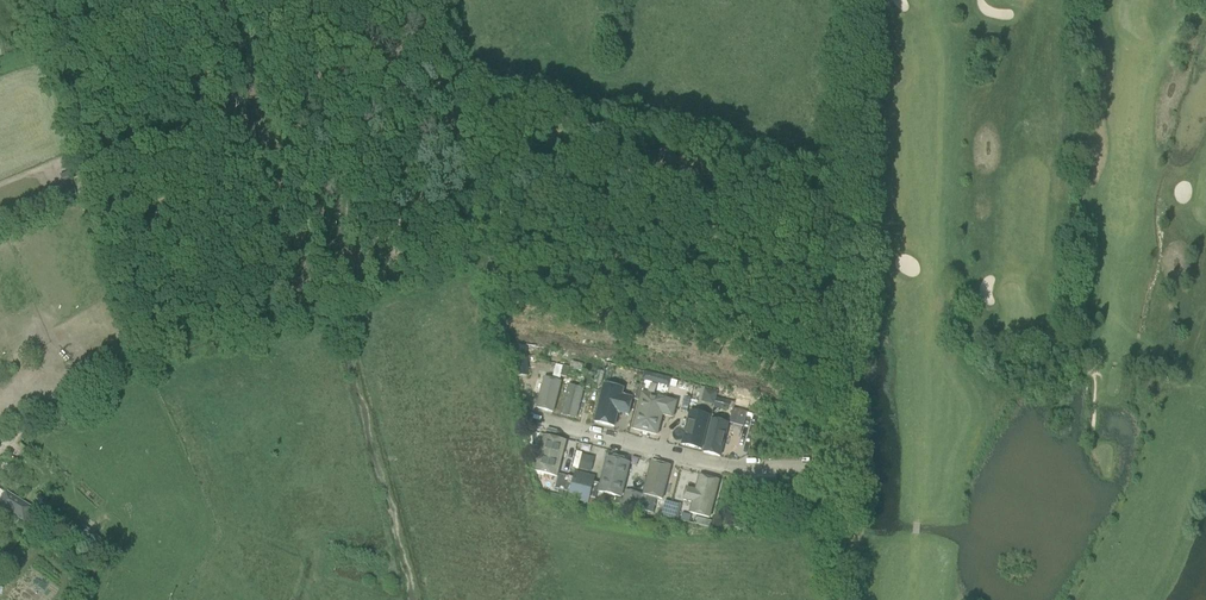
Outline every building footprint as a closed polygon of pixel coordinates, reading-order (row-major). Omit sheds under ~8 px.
[(517,378),(529,377),(527,347),(515,348),(517,378)] [(571,361),(569,369),(581,372),(583,364),(571,361)] [(556,365),(552,379),(559,381),(560,377),(563,367),(556,365)] [(569,368),(563,367),(560,377),(567,378),(569,368)] [(596,371),(593,384),(601,385),(604,373),(596,371)] [(590,389),(593,374),(587,373),(583,387),(590,389)] [(644,374),(642,382),(669,388),(671,380),(644,374)] [(544,378),(535,409),(553,414),(562,383),(544,378)] [(628,417),(633,398),(623,396),(624,389),(603,384),(593,423),(615,428),(618,415),(628,417)] [(568,385),(560,415),(576,419),(584,389),(568,385)] [(638,400),(642,386),(635,385),(632,398),(638,400)] [(641,392),(631,430),(658,437),(663,417),(673,419),(678,402),(641,392)] [(690,399),(684,397),(680,411),(687,413),(690,399)] [(743,427),(747,413),(739,411),(734,409),(733,409),(729,423),(743,427)] [(689,411),(681,446),(701,451),(710,417),(689,411)] [(720,458),(729,424),(711,420),(702,453),(720,458)] [(567,442),(543,436),(534,472),(557,478),(558,475),(567,442)] [(582,455),(578,469),(588,472),(592,457),(582,455)] [(606,458),(597,493),(621,499),(630,464),(606,458)] [(651,462),(642,495),(663,500),(671,467),(651,462)] [(568,477),(558,475),(557,478),(555,489),(560,490),(564,491),(568,477)] [(710,519),(720,481),(699,476),(695,490),(686,487),(682,501),(691,504),(688,514),(710,519)] [(568,477),(564,491),(568,492),(569,493),(568,499),(588,504),(590,498),(595,499),(598,485),(593,483),(573,478),(568,477)] [(23,523),(32,508),(5,492),(0,500),(0,508),(23,523)] [(614,499),(613,504),(622,506),(637,510),(641,495),(626,492),(624,501),(614,498),(614,499)] [(641,495),(637,510),(644,511),(647,497),(641,495)] [(665,501),(661,516),(668,518),(677,520),(681,505),(672,503),(665,501)] [(691,523),(692,517),(681,514),(679,520),(691,523)] [(710,528),(712,522),(697,518),(695,525),(710,528)]
